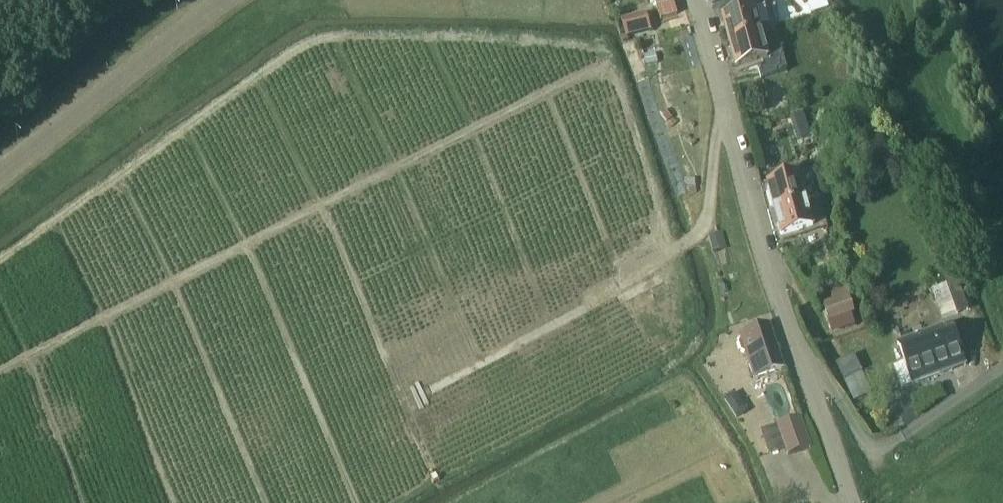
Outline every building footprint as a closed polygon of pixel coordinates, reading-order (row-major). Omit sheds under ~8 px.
[(677,0),(653,0),(658,17),(672,13),(669,5),(677,2),(677,0)] [(759,35),(759,34),(752,9),(720,18),(728,45),(759,35)] [(650,32),(645,15),(620,23),(625,39),(650,32)] [(787,72),(774,30),(759,34),(759,35),(728,45),(734,69),(755,64),(760,80),(787,72)] [(805,202),(798,176),(766,185),(773,211),(805,202)] [(812,228),(805,202),(773,211),(780,236),(812,228)] [(720,233),(708,235),(712,252),(724,249),(720,233)] [(964,278),(945,284),(945,287),(932,291),(940,319),(973,309),(964,278)] [(849,300),(822,308),(827,324),(854,315),(849,300)] [(951,325),(896,344),(903,364),(892,368),(900,390),(966,367),(951,325)] [(784,371),(769,327),(738,337),(739,342),(738,345),(740,352),(744,353),(753,381),(784,371)] [(779,426),(762,432),(770,454),(787,449),(789,456),(812,448),(801,418),(779,426)]
